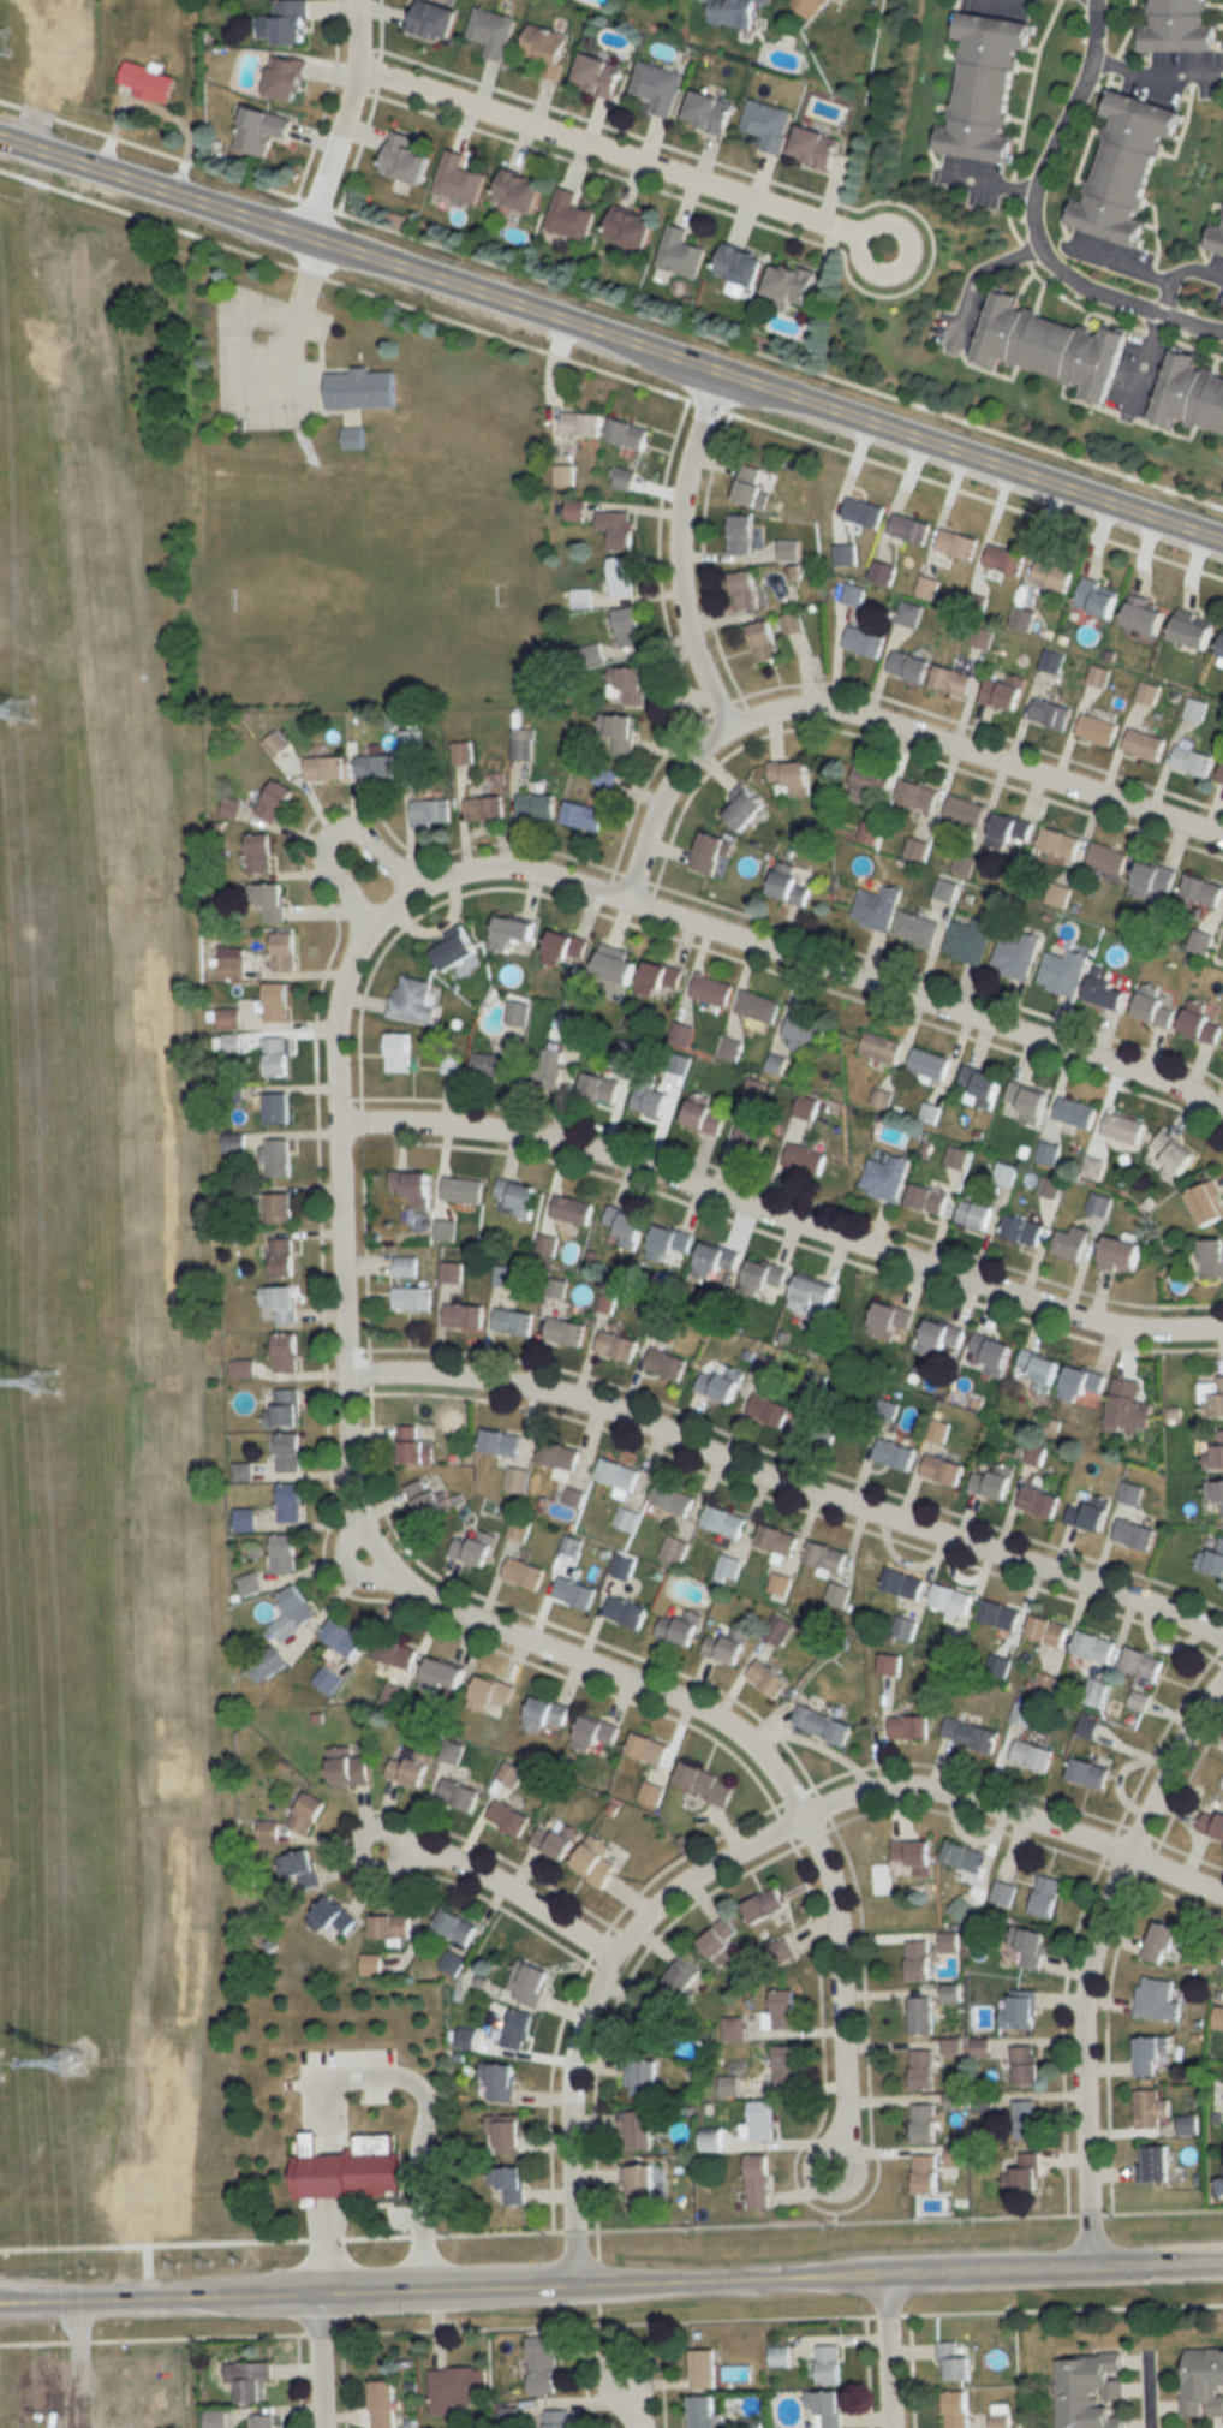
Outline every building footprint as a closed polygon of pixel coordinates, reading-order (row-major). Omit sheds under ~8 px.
[(308,0),(275,0),(274,44),(308,44),(308,0)] [(431,0),(418,0),(408,28),(448,42),(460,10),(431,0)] [(711,22),(756,26),(758,0),(713,0),(711,22)] [(810,18),(828,0),(792,0),(810,18)] [(1220,23),(1208,23),(1208,0),(1154,0),(1154,25),(1144,25),(1145,50),(1220,49),(1220,23)] [(487,42),(484,55),(503,61),(515,17),(474,6),(466,37),(487,42)] [(1035,22),(961,11),(956,39),(962,40),(946,152),(1012,161),(1015,138),(1006,136),(1019,48),(1031,49),(1035,22)] [(558,80),(571,35),(529,23),(520,54),(545,61),(541,75),(558,80)] [(613,97),(623,65),(584,52),(574,85),(613,97)] [(266,95),(300,100),(307,60),(273,54),(266,95)] [(671,117),(684,72),(640,60),(631,92),(654,99),(651,111),(671,117)] [(168,104),(176,76),(125,62),(119,83),(137,88),(135,95),(168,104)] [(685,122),(724,133),(733,101),(694,90),(685,122)] [(1184,108),(1110,91),(1104,117),(1109,118),(1090,202),(1076,199),(1070,226),(1142,242),(1147,219),(1142,218),(1161,135),(1178,139),(1184,108)] [(763,136),(760,148),(780,154),(793,111),(749,98),(740,129),(763,136)] [(267,156),(273,134),(288,138),(293,117),(246,105),(235,147),(267,156)] [(839,137),(800,125),(791,157),(829,169),(839,137)] [(413,135),(393,129),(381,171),(423,183),(432,153),(410,147),(413,135)] [(462,167),(465,153),(447,148),(434,191),(477,203),(485,173),(462,167)] [(494,200),(537,212),(546,180),(504,168),(494,200)] [(578,192),(560,186),(546,228),(585,240),(595,211),(574,204),(578,192)] [(605,236),(645,251),(656,220),(616,206),(605,236)] [(689,228),(670,222),(657,265),(697,277),(706,247),(685,241),(689,228)] [(1215,223),(1209,248),(1222,252),(1222,225),(1215,223)] [(715,272),(758,286),(767,255),(725,242),(715,272)] [(766,291),(805,304),(815,272),(776,260),(766,291)] [(1129,330),(1104,323),(1102,330),(1019,307),(1022,295),(995,287),(975,360),(1000,367),(1002,360),(1086,383),(1083,396),(1108,403),(1129,330)] [(1198,368),(1201,355),(1173,348),(1154,420),(1178,427),(1179,421),(1222,433),(1222,375),(1198,368)] [(323,368),(324,404),(393,401),(393,365),(323,368)] [(601,414),(563,411),(561,434),(600,436),(601,414)] [(643,449),(648,427),(612,417),(606,439),(643,449)] [(342,449),(364,449),(364,427),(342,427),(342,449)] [(765,510),(776,473),(744,464),(733,500),(765,510)] [(613,486),(630,490),(634,471),(617,467),(613,486)] [(885,507),(848,495),(842,516),(879,528),(885,507)] [(932,523),(895,511),(888,533),(925,544),(932,523)] [(632,512),(597,512),(597,531),(610,531),(610,550),(632,550),(632,512)] [(753,515),(730,515),(729,553),(752,553),(753,515)] [(973,559),(978,536),(941,528),(937,551),(973,559)] [(798,541),(779,541),(779,559),(798,559),(798,541)] [(983,565),(1021,575),(1027,553),(989,543),(983,565)] [(610,596),(632,596),(632,557),(610,557),(610,596)] [(895,564),(872,558),(867,578),(890,584),(895,564)] [(1069,593),(1076,570),(1038,558),(1032,580),(1069,593)] [(730,572),(733,611),(758,609),(755,570),(730,572)] [(938,582),(924,575),(917,589),(931,596),(938,582)] [(1102,580),(1085,575),(1076,607),(1114,617),(1120,595),(1099,590),(1102,580)] [(865,587),(847,582),(840,600),(858,606),(865,587)] [(1162,632),(1166,610),(1151,607),(1152,597),(1131,593),(1126,626),(1162,632)] [(923,605),(902,600),(896,621),(917,627),(923,605)] [(1029,630),(1034,612),(1016,606),(1010,624),(1029,630)] [(641,645),(638,607),(615,609),(619,647),(641,645)] [(1209,648),(1215,625),(1199,621),(1201,613),(1180,607),(1171,638),(1209,648)] [(782,617),(787,634),(803,629),(798,612),(782,617)] [(749,624),(755,662),(778,658),(772,620),(749,624)] [(843,648),(881,655),(885,634),(847,626),(843,648)] [(987,647),(993,631),(977,626),(971,642),(987,647)] [(922,683),(930,662),(895,647),(887,668),(922,683)] [(1059,671),(1062,654),(1045,651),(1042,667),(1059,671)] [(973,673),(936,663),(930,686),(966,696),(973,673)] [(985,677),(981,703),(1020,709),(1025,678),(1010,675),(1009,681),(985,677)] [(1160,687),(1143,682),(1138,698),(1154,704),(1160,687)] [(1066,731),(1073,709),(1035,697),(1028,718),(1066,731)] [(1207,703),(1191,698),(1185,714),(1201,720),(1207,703)] [(1111,747),(1119,724),(1084,713),(1077,736),(1111,747)] [(634,715),(609,714),(608,752),(632,753),(634,715)] [(1123,750),(1159,762),(1167,739),(1131,727),(1123,750)] [(512,760),(532,760),(532,728),(512,728),(512,760)] [(419,763),(419,730),(399,730),(399,763),(419,763)] [(288,746),(277,731),(263,741),(274,756),(288,746)] [(452,743),(453,765),(471,764),(470,742),(452,743)] [(1171,768),(1209,777),(1214,754),(1177,745),(1171,768)] [(395,755),(355,755),(355,778),(395,778),(395,755)] [(344,779),(344,757),(305,757),(305,779),(344,779)] [(789,795),(809,795),(809,762),(768,762),(768,781),(789,781),(789,795)] [(891,775),(857,763),(849,785),(883,797),(891,775)] [(609,790),(618,774),(600,765),(591,781),(609,790)] [(896,799),(932,811),(939,790),(903,778),(896,799)] [(293,790),(274,779),(255,811),(275,823),(293,790)] [(731,797),(737,802),(726,815),(742,831),(766,805),(743,783),(731,797)] [(555,794),(517,794),(517,817),(555,817),(555,794)] [(980,826),(986,804),(950,795),(945,817),(980,826)] [(465,797),(466,820),(505,819),(505,797),(465,797)] [(412,826),(450,826),(450,800),(412,800),(412,826)] [(604,810),(568,801),(562,822),(598,831),(604,810)] [(1007,841),(1031,841),(1031,817),(992,817),(992,847),(1007,847),(1007,841)] [(1038,849),(1075,860),(1081,838),(1044,827),(1038,849)] [(734,842),(703,831),(690,867),(720,878),(734,842)] [(270,834),(247,834),(247,873),(270,873),(270,834)] [(1085,864),(1120,878),(1129,854),(1094,841),(1085,864)] [(805,906),(815,873),(779,862),(769,895),(805,906)] [(1171,898),(1176,869),(1139,862),(1133,891),(1171,898)] [(1188,873),(1180,893),(1217,907),(1222,891),(1222,886),(1188,873)] [(283,884),(247,884),(247,903),(261,903),(261,922),(283,922),(283,884)] [(862,888),(852,921),(889,932),(902,890),(884,885),(881,894),(862,888)] [(940,925),(903,910),(893,934),(930,949),(940,925)] [(535,923),(496,917),(492,950),(508,952),(510,943),(532,946),(535,923)] [(982,965),(994,924),(975,919),(973,926),(953,921),(943,954),(982,965)] [(477,955),(462,926),(445,935),(449,943),(434,951),(444,972),(477,955)] [(1001,935),(991,969),(1029,981),(1041,937),(1024,932),(1021,941),(1001,935)] [(272,933),(272,971),(295,971),(295,933),(272,933)] [(583,935),(546,937),(547,967),(584,966),(583,935)] [(629,951),(602,944),(593,975),(631,985),(636,962),(626,959),(629,951)] [(1037,985),(1077,997),(1089,956),(1068,950),(1066,957),(1047,951),(1037,985)] [(658,986),(676,992),(683,971),(647,959),(637,992),(655,997),(658,986)] [(690,996),(726,1007),(734,984),(698,973),(690,996)] [(437,1006),(426,1004),(430,981),(396,976),(390,1016),(434,1023),(437,1006)] [(1129,987),(1092,976),(1085,1000),(1122,1012),(1129,987)] [(287,1021),(287,983),(264,983),(265,1021),(287,1021)] [(1133,1015),(1169,1028),(1176,1010),(1159,1004),(1164,991),(1144,984),(1133,1015)] [(773,1025),(780,1003),(743,989),(735,1012),(773,1025)] [(529,1005),(509,1000),(504,1022),(524,1026),(529,1005)] [(1192,1000),(1179,1029),(1216,1046),(1222,1031),(1222,1027),(1205,1019),(1210,1008),(1192,1000)] [(788,1047),(801,1051),(803,1043),(819,1047),(825,1026),(789,1015),(782,1036),(791,1039),(788,1047)] [(561,1037),(579,1042),(584,1024),(566,1019),(561,1037)] [(693,1027),(674,1022),(668,1042),(688,1047),(693,1027)] [(860,1053),(895,1065),(903,1043),(868,1031),(860,1053)] [(386,1072),(409,1072),(409,1033),(386,1033),(386,1072)] [(736,1062),(743,1042),(722,1035),(716,1056),(736,1062)] [(264,1037),(264,1075),(287,1075),(287,1037),(264,1037)] [(632,1064),(638,1047),(619,1040),(613,1058),(632,1064)] [(906,1068),(942,1082),(950,1060),(915,1046),(906,1068)] [(458,1052),(441,1052),(441,1073),(458,1073),(458,1052)] [(470,1075),(508,1079),(510,1056),(473,1052),(470,1075)] [(665,1070),(685,1074),(689,1057),(669,1052),(665,1070)] [(557,1088),(559,1066),(528,1063),(526,1085),(557,1088)] [(995,1109),(1001,1074),(963,1067),(960,1083),(968,1085),(964,1103),(995,1109)] [(619,1079),(582,1072),(578,1094),(615,1101),(619,1079)] [(630,1107),(661,1118),(668,1095),(651,1089),(654,1081),(641,1076),(630,1107)] [(1049,1092),(1012,1081),(1002,1114),(1039,1125),(1049,1092)] [(714,1101),(694,1093),(682,1121),(718,1136),(726,1117),(710,1110),(714,1101)] [(263,1094),(263,1123),(288,1123),(288,1094),(263,1094)] [(1096,1106),(1060,1096),(1053,1117),(1090,1128),(1096,1106)] [(1145,1121),(1107,1113),(1102,1137),(1139,1145),(1145,1121)] [(769,1131),(739,1123),(733,1147),(763,1154),(769,1131)] [(1174,1183),(1196,1156),(1164,1130),(1144,1154),(1153,1161),(1151,1163),(1174,1183)] [(803,1146),(789,1142),(782,1164),(817,1175),(827,1144),(805,1138),(803,1146)] [(289,1139),(262,1139),(262,1177),(289,1177),(289,1139)] [(1036,1159),(1055,1164),(1059,1145),(1041,1141),(1036,1159)] [(968,1153),(951,1146),(944,1161),(962,1168),(968,1153)] [(1081,1174),(1099,1180),(1106,1161),(1087,1154),(1081,1174)] [(890,1164),(868,1159),(861,1192),(898,1201),(908,1159),(892,1156),(890,1164)] [(391,1208),(430,1208),(430,1172),(391,1172),(391,1208)] [(1057,1199),(1063,1182),(1044,1176),(1038,1192),(1057,1199)] [(480,1204),(483,1180),(444,1177),(442,1200),(480,1204)] [(509,1203),(507,1216),(531,1220),(536,1185),(498,1179),(494,1201),(509,1203)] [(1214,1180),(1188,1194),(1205,1228),(1222,1219),(1222,1198),(1214,1180)] [(942,1215),(948,1193),(913,1183),(907,1205),(942,1215)] [(1087,1210),(1105,1216),(1111,1198),(1092,1193),(1087,1210)] [(291,1194),(265,1194),(265,1224),(291,1224),(291,1194)] [(550,1219),(587,1226),(592,1202),(555,1195),(550,1219)] [(994,1207),(963,1198),(956,1223),(987,1232),(994,1207)] [(647,1219),(610,1205),(602,1225),(612,1229),(607,1242),(634,1252),(647,1219)] [(1043,1226),(1007,1214),(1000,1235),(1036,1247),(1043,1226)] [(1073,1234),(1061,1230),(1053,1253),(1081,1262),(1091,1230),(1076,1225),(1073,1234)] [(649,1259),(684,1265),(690,1232),(654,1226),(649,1259)] [(1135,1275),(1143,1245),(1108,1236),(1100,1265),(1135,1275)] [(293,1277),(293,1239),(271,1239),(271,1277),(293,1277)] [(1203,1278),(1222,1278),(1222,1240),(1203,1240),(1203,1278)] [(693,1275),(729,1286),(739,1253),(703,1242),(693,1275)] [(395,1258),(395,1276),(415,1276),(415,1258),(395,1258)] [(788,1269),(750,1259),(741,1292),(759,1297),(762,1286),(782,1291),(788,1269)] [(826,1319),(836,1286),(799,1275),(789,1307),(826,1319)] [(261,1287),(261,1304),(275,1305),(275,1324),(295,1324),(296,1288),(261,1287)] [(432,1310),(432,1287),(393,1287),(393,1310),(432,1310)] [(906,1343),(913,1310),(877,1302),(869,1335),(906,1343)] [(483,1305),(445,1305),(445,1328),(483,1328),(483,1305)] [(534,1314),(496,1307),(492,1329),(530,1336),(534,1314)] [(582,1348),(587,1324),(548,1317),(544,1341),(582,1348)] [(922,1353),(942,1354),(943,1347),(962,1348),(963,1324),(923,1323),(922,1353)] [(595,1352),(633,1363),(639,1341),(601,1330),(595,1352)] [(275,1371),(297,1371),(297,1334),(275,1334),(275,1371)] [(1012,1342),(973,1334),(970,1352),(986,1355),(982,1373),(1005,1377),(1012,1342)] [(687,1358),(651,1348),(644,1370),(681,1380),(687,1358)] [(1017,1370),(1037,1377),(1033,1389),(1049,1394),(1060,1361),(1024,1349),(1017,1370)] [(695,1389),(731,1405),(745,1374),(722,1364),(717,1376),(703,1370),(695,1389)] [(1094,1409),(1105,1376),(1070,1365),(1059,1398),(1094,1409)] [(1198,1402),(1214,1402),(1214,1419),(1222,1419),(1222,1376),(1217,1376),(1217,1382),(1198,1382),(1198,1402)] [(1140,1381),(1114,1378),(1109,1426),(1149,1431),(1152,1403),(1137,1402),(1140,1381)] [(264,1427),(299,1427),(299,1389),(273,1389),(273,1410),(264,1410),(264,1427)] [(784,1427),(791,1405),(753,1393),(746,1415),(784,1427)] [(893,1421),(898,1403),(880,1398),(875,1416),(893,1421)] [(831,1444),(838,1423),(802,1411),(795,1433),(831,1444)] [(434,1463),(434,1440),(420,1440),(420,1426),(399,1426),(399,1463),(434,1463)] [(480,1451),(517,1457),(520,1435),(483,1429),(480,1451)] [(1215,1430),(1215,1452),(1204,1452),(1204,1469),(1222,1469),(1222,1430),(1215,1430)] [(277,1433),(277,1478),(300,1478),(300,1433),(277,1433)] [(917,1450),(880,1437),(873,1459),(910,1471),(917,1450)] [(574,1472),(580,1450),(544,1440),(538,1462),(574,1472)] [(921,1476),(958,1487),(964,1466),(927,1454),(921,1476)] [(632,1492),(640,1471),(604,1458),(596,1479),(632,1492)] [(970,1493),(1008,1501),(1015,1468),(994,1463),(991,1474),(975,1471),(970,1493)] [(529,1471),(510,1467),(505,1489),(524,1493),(529,1471)] [(431,1475),(406,1488),(423,1523),(449,1510),(431,1475)] [(696,1498),(662,1481),(652,1500),(686,1518),(696,1498)] [(1207,1505),(1219,1505),(1219,1519),(1222,1519),(1222,1481),(1207,1481),(1207,1505)] [(279,1523),(301,1523),(301,1484),(279,1484),(279,1523)] [(1060,1497),(1023,1486),(1017,1509),(1054,1519),(1060,1497)] [(563,1503),(579,1507),(584,1492),(568,1487),(563,1503)] [(1112,1502),(1094,1496),(1089,1509),(1071,1503),(1065,1521),(1102,1534),(1112,1502)] [(702,1525),(738,1539),(746,1518),(710,1504),(702,1525)] [(530,1523),(513,1517),(506,1536),(523,1542),(530,1523)] [(1157,1531),(1120,1518),(1113,1539),(1149,1553),(1157,1531)] [(756,1545),(791,1557),(798,1535),(763,1524),(756,1545)] [(496,1536),(477,1531),(473,1543),(455,1538),(449,1557),(486,1569),(496,1536)] [(296,1535),(273,1535),(273,1574),(296,1574),(296,1535)] [(660,1559),(679,1566),(688,1542),(669,1535),(660,1559)] [(1222,1577),(1222,1537),(1219,1535),(1213,1554),(1201,1550),(1195,1567),(1222,1577)] [(847,1552),(810,1542),(805,1563),(841,1573),(847,1552)] [(714,1579),(733,1585),(741,1560),(722,1554),(714,1579)] [(538,1591),(546,1570),(509,1556),(501,1578),(538,1591)] [(634,1562),(619,1556),(612,1572),(627,1579),(634,1562)] [(919,1600),(924,1579),(887,1569),(882,1591),(919,1600)] [(767,1591),(785,1596),(790,1577),(773,1572),(767,1591)] [(237,1579),(243,1597),(262,1590),(256,1573),(237,1579)] [(551,1598),(589,1611),(597,1588),(559,1576),(551,1598)] [(973,1595),(937,1583),(929,1604),(949,1611),(948,1615),(965,1620),(973,1595)] [(271,1624),(279,1640),(316,1620),(298,1584),(277,1595),(287,1615),(271,1624)] [(647,1610),(612,1594),(603,1615),(639,1630),(647,1610)] [(979,1621),(1014,1631),(1020,1610),(985,1600),(979,1621)] [(692,1647),(703,1616),(684,1609),(680,1621),(662,1615),(655,1635),(692,1647)] [(1060,1647),(1067,1626),(1032,1615),(1025,1636),(1060,1647)] [(364,1640),(334,1618),(321,1636),(350,1658),(364,1640)] [(1072,1651),(1109,1663),(1115,1642),(1079,1630),(1072,1651)] [(706,1662),(743,1662),(743,1636),(706,1636),(706,1662)] [(410,1669),(416,1650),(383,1638),(376,1658),(410,1669)] [(288,1663),(273,1644),(245,1665),(259,1684),(288,1663)] [(1156,1681),(1164,1660),(1128,1646),(1120,1667),(1156,1681)] [(878,1673),(899,1675),(900,1657),(880,1655),(878,1673)] [(419,1691),(455,1702),(465,1668),(429,1658),(419,1691)] [(790,1682),(759,1659),(746,1678),(778,1700),(790,1682)] [(1033,1689),(1050,1695),(1056,1677),(1039,1672),(1033,1689)] [(493,1705),(507,1710),(515,1686),(479,1674),(468,1707),(490,1714),(493,1705)] [(1107,1683),(1091,1678),(1082,1701),(1098,1706),(1107,1683)] [(397,1709),(407,1692),(389,1682),(379,1699),(397,1709)] [(541,1733),(545,1720),(563,1725),(569,1705),(533,1695),(524,1729),(541,1733)] [(1036,1706),(1015,1702),(1011,1722),(1033,1725),(1036,1706)] [(791,1725),(844,1747),(853,1726),(799,1704),(791,1725)] [(583,1715),(572,1746),(593,1753),(597,1740),(613,1745),(619,1727),(583,1715)] [(890,1739),(929,1739),(929,1716),(890,1716),(890,1739)] [(940,1737),(993,1752),(999,1732),(946,1716),(940,1737)] [(1077,1736),(1094,1739),(1097,1721),(1080,1718),(1077,1736)] [(661,1766),(669,1745),(634,1732),(626,1753),(661,1766)] [(1054,1751),(1018,1739),(1010,1760),(1047,1773),(1054,1751)] [(370,1784),(367,1756),(353,1757),(352,1746),(328,1749),(332,1788),(370,1784)] [(392,1757),(386,1778),(424,1788),(433,1755),(401,1746),(398,1758),(392,1757)] [(1104,1791),(1111,1770),(1074,1757),(1067,1778),(1104,1791)] [(726,1807),(736,1785),(683,1761),(673,1784),(726,1807)] [(470,1813),(480,1792),(445,1776),(436,1798),(470,1813)] [(657,1806),(664,1787),(645,1780),(638,1799),(657,1806)] [(287,1823),(305,1836),(327,1805),(309,1792),(287,1823)] [(531,1815),(495,1800),(486,1820),(522,1836),(531,1815)] [(1198,1831),(1222,1840),(1222,1817),(1206,1810),(1198,1831)] [(541,1826),(531,1842),(563,1862),(582,1833),(560,1819),(552,1833),(541,1826)] [(570,1868),(603,1889),(618,1865),(605,1856),(611,1846),(591,1834),(570,1868)] [(986,1854),(949,1840),(941,1862),(978,1875),(986,1854)] [(911,1859),(911,1871),(932,1871),(932,1842),(894,1842),(894,1859),(911,1859)] [(286,1889),(318,1880),(309,1850),(277,1859),(286,1889)] [(1053,1918),(1062,1880),(1039,1875),(1031,1913),(1053,1918)] [(1009,1907),(1016,1885),(996,1879),(989,1901),(1009,1907)] [(752,1926),(786,1908),(776,1888),(742,1906),(752,1926)] [(976,1908),(961,1893),(947,1908),(961,1922),(976,1908)] [(322,1934),(328,1926),(342,1937),(357,1919),(328,1895),(307,1922),(322,1934)] [(477,1925),(442,1908),(432,1928),(467,1945),(477,1925)] [(408,1916),(372,1916),(372,1938),(408,1938),(408,1916)] [(733,1956),(726,1947),(741,1934),(726,1918),(698,1943),(721,1968),(733,1956)] [(1166,1951),(1178,1956),(1187,1933),(1155,1920),(1141,1956),(1161,1964),(1166,1951)] [(1047,1934),(1013,1926),(1009,1943),(1023,1946),(1018,1966),(1038,1971),(1047,1934)] [(908,1980),(930,1980),(930,1941),(908,1941),(908,1980)] [(463,1959),(449,1950),(440,1965),(454,1974),(463,1959)] [(380,1955),(361,1955),(361,1974),(380,1974),(380,1955)] [(504,1994),(536,2007),(550,1973),(518,1960),(504,1994)] [(702,1978),(688,1961),(660,1984),(675,2002),(702,1978)] [(1179,2021),(1182,2001),(1172,2000),(1174,1980),(1139,1977),(1135,2017),(1179,2021)] [(1001,2011),(1001,2028),(1034,2028),(1034,1990),(1010,1990),(1010,2011),(1001,2011)] [(795,1991),(772,1991),(772,2029),(795,2029),(795,1991)] [(909,1996),(909,2035),(931,2035),(931,1996),(909,1996)] [(641,2036),(662,2045),(676,2010),(655,2001),(641,2036)] [(525,2051),(535,2014),(510,2008),(501,2045),(525,2051)] [(743,2040),(743,2017),(722,2017),(722,2040),(743,2040)] [(1169,2037),(1135,2037),(1135,2075),(1169,2075),(1169,2037)] [(1038,2046),(1012,2046),(1012,2085),(1038,2085),(1038,2046)] [(798,2047),(774,2047),(774,2085),(798,2085),(798,2047)] [(912,2050),(912,2090),(934,2090),(934,2050),(912,2050)] [(625,2087),(634,2087),(634,2098),(658,2098),(658,2061),(625,2061),(625,2087)] [(514,2062),(489,2062),(489,2100),(514,2100),(514,2062)] [(1135,2128),(1169,2128),(1169,2099),(1159,2099),(1159,2090),(1135,2090),(1135,2128)] [(773,2101),(751,2102),(751,2125),(741,2125),(741,2140),(773,2139),(773,2101)] [(1039,2141),(1039,2101),(1014,2101),(1014,2141),(1039,2141)] [(935,2105),(913,2105),(913,2144),(935,2144),(935,2105)] [(626,2112),(626,2149),(653,2149),(653,2112),(626,2112)] [(486,2132),(497,2132),(497,2152),(520,2152),(520,2116),(486,2116),(486,2132)] [(723,2133),(702,2133),(702,2152),(723,2152),(723,2133)] [(287,2147),(291,2201),(408,2196),(406,2140),(287,2147)] [(1139,2183),(1170,2183),(1170,2147),(1139,2147),(1139,2183)] [(964,2166),(963,2148),(947,2148),(947,2166),(964,2166)] [(747,2156),(747,2208),(769,2208),(769,2156),(747,2156)] [(915,2194),(937,2194),(937,2156),(915,2156),(915,2194)] [(631,2201),(655,2201),(655,2165),(623,2165),(623,2186),(631,2186),(631,2201)] [(524,2203),(524,2166),(500,2166),(500,2203),(524,2203)] [(1005,2191),(1038,2191),(1038,2168),(1022,2168),(1022,2172),(1005,2172),(1005,2191)] [(1221,2198),(1222,2197),(1222,2181),(1214,2186),(1221,2198)] [(554,2335),(528,2336),(531,2393),(557,2391),(554,2335)] [(972,2355),(959,2355),(959,2341),(941,2341),(941,2379),(972,2379),(972,2355)] [(841,2344),(818,2344),(818,2383),(841,2383),(841,2344)] [(1182,2348),(1184,2416),(1222,2415),(1222,2347),(1182,2348)] [(717,2349),(691,2349),(691,2387),(717,2387),(717,2349)] [(1124,2403),(1123,2403),(1123,2355),(1056,2355),(1056,2427),(1124,2427),(1124,2403)] [(271,2382),(271,2362),(238,2362),(238,2402),(265,2402),(265,2382),(271,2382)] [(430,2368),(430,2414),(455,2414),(455,2402),(485,2402),(485,2368),(430,2368)] [(370,2427),(395,2427),(395,2381),(370,2381),(370,2427)] [(819,2427),(842,2427),(842,2391),(807,2391),(807,2411),(819,2411),(819,2427)] [(969,2391),(946,2391),(946,2427),(969,2427),(969,2391)] [(689,2396),(689,2427),(720,2427),(720,2415),(714,2415),(714,2396),(689,2396)] [(498,2406),(498,2426),(537,2426),(537,2406),(498,2406)] [(544,2409),(544,2427),(569,2427),(569,2409),(544,2409)] [(225,2410),(204,2410),(204,2427),(225,2427),(225,2410)] [(276,2414),(252,2414),(252,2427),(276,2427),(276,2414)]
